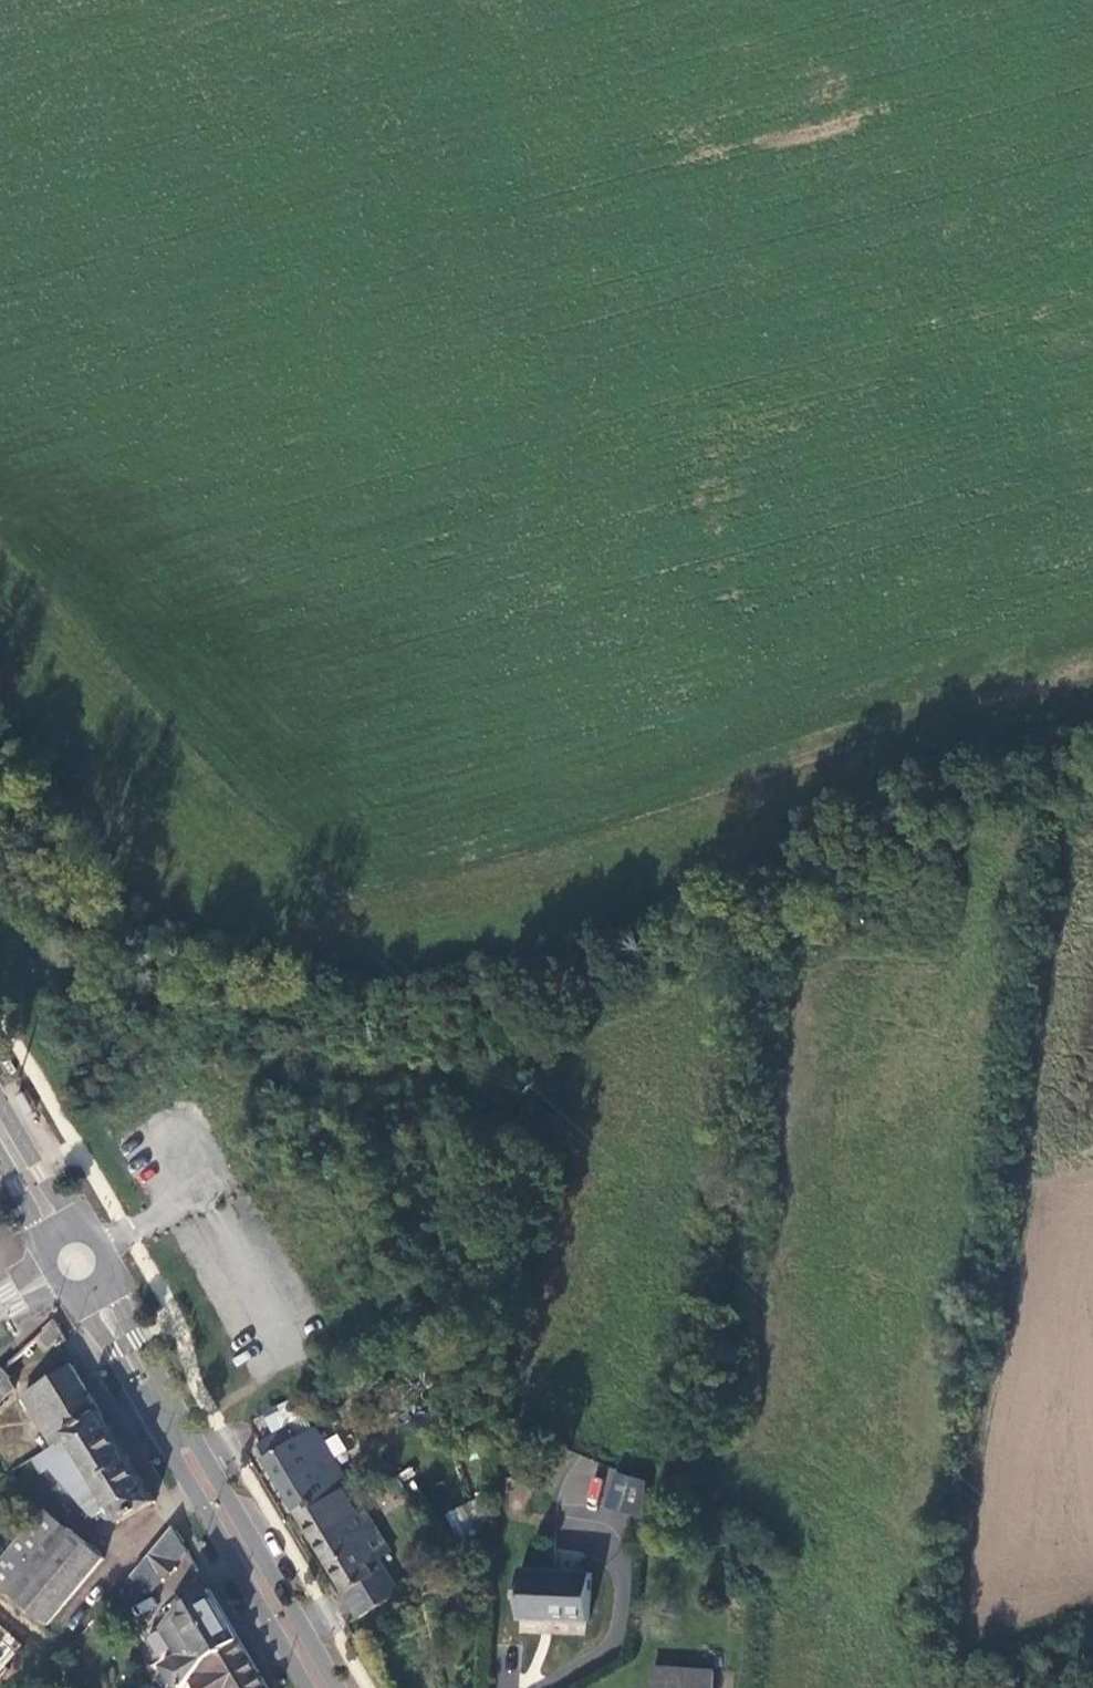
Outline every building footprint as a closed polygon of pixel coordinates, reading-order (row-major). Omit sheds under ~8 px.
[(46,1348),(62,1337),(57,1326),(40,1340),(46,1348)] [(24,1400),(53,1450),(55,1452),(70,1442),(65,1435),(100,1415),(73,1370),(24,1400)] [(6,1372),(0,1377),(0,1408),(17,1394),(6,1372)] [(154,1503),(100,1415),(65,1435),(70,1442),(55,1452),(54,1453),(52,1452),(35,1464),(42,1476),(48,1471),(67,1491),(78,1504),(92,1519),(111,1508),(120,1523),(154,1503)] [(260,1461),(294,1516),(327,1495),(328,1497),(348,1485),(318,1436),(314,1429),(295,1440),(289,1429),(258,1446),(265,1458),(260,1461)] [(634,1479),(634,1493),(651,1503),(652,1485),(634,1479)] [(358,1622),(393,1602),(400,1598),(390,1582),(379,1562),(390,1555),(348,1485),(328,1497),(327,1495),(294,1516),(358,1622)] [(633,1523),(648,1526),(651,1503),(634,1493),(633,1523)] [(64,1530),(53,1526),(46,1519),(0,1574),(0,1588),(12,1599),(71,1531),(64,1530)] [(186,1552),(173,1530),(133,1581),(151,1594),(164,1579),(167,1581),(177,1570),(174,1567),(186,1552)] [(71,1531),(12,1599),(47,1628),(103,1559),(71,1531)] [(595,1580),(524,1578),(521,1628),(592,1629),(595,1580)] [(161,1628),(176,1655),(181,1663),(191,1675),(205,1660),(237,1640),(209,1592),(177,1610),(161,1628)] [(17,1645),(0,1629),(0,1667),(17,1645)] [(237,1640),(205,1660),(191,1675),(186,1680),(190,1687),(191,1687),(265,1687),(237,1640)] [(165,1687),(190,1687),(186,1680),(191,1675),(181,1663),(158,1677),(165,1687)] [(712,1674),(651,1672),(650,1687),(712,1687),(712,1674)]
